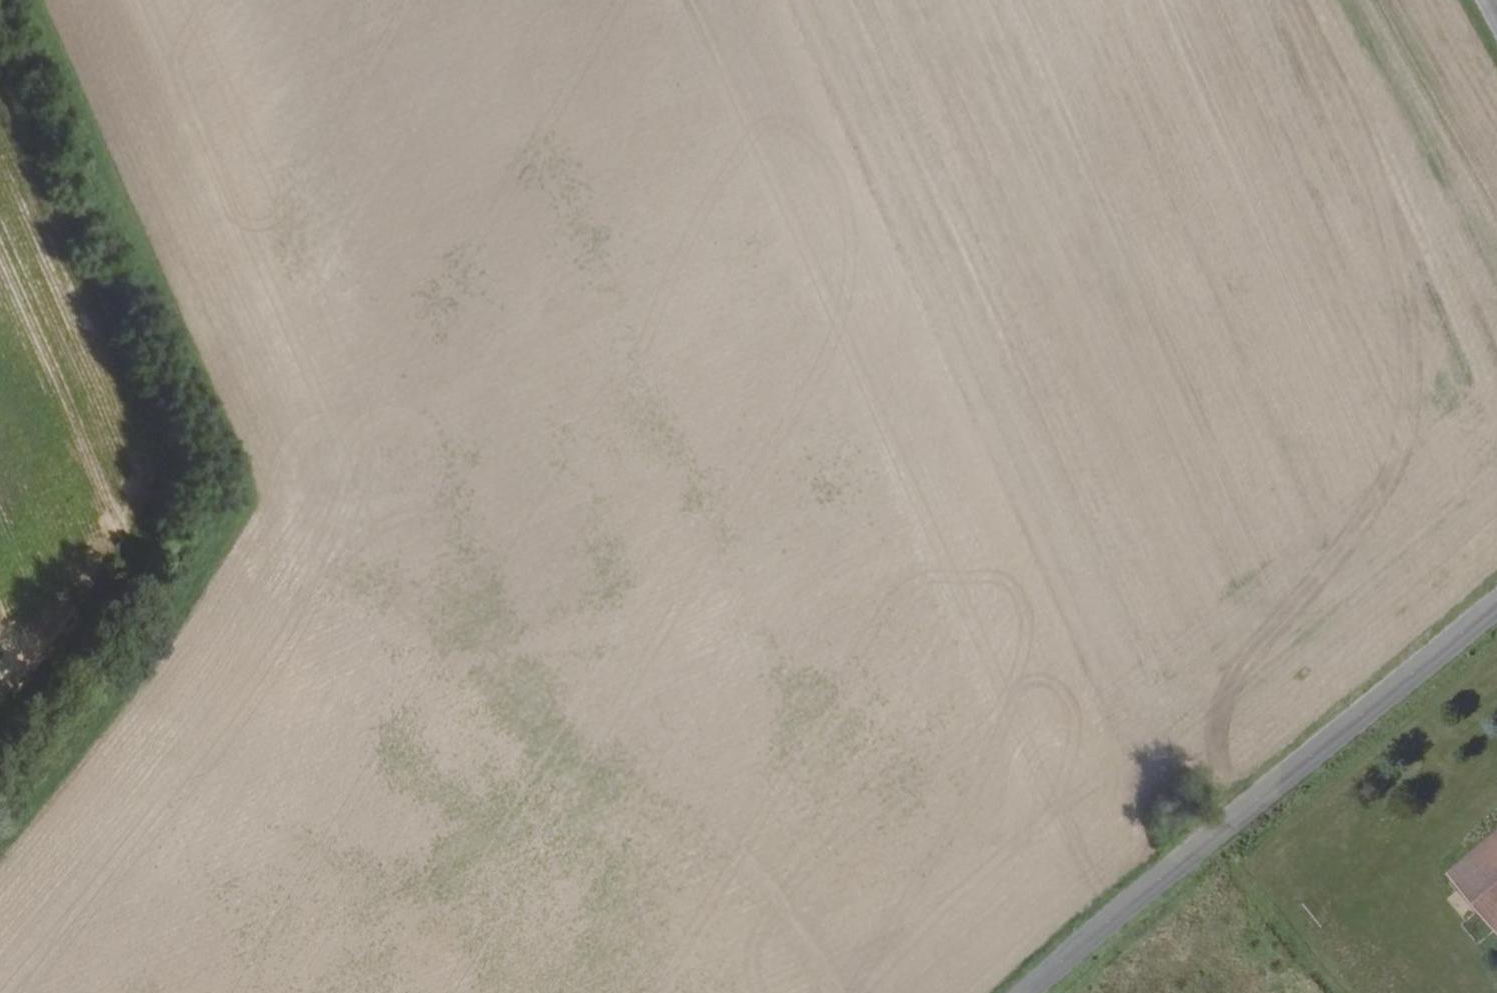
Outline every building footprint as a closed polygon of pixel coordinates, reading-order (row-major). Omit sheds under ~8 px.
[(1431,850),(1448,870),(1496,929),(1496,795),(1431,850)]
